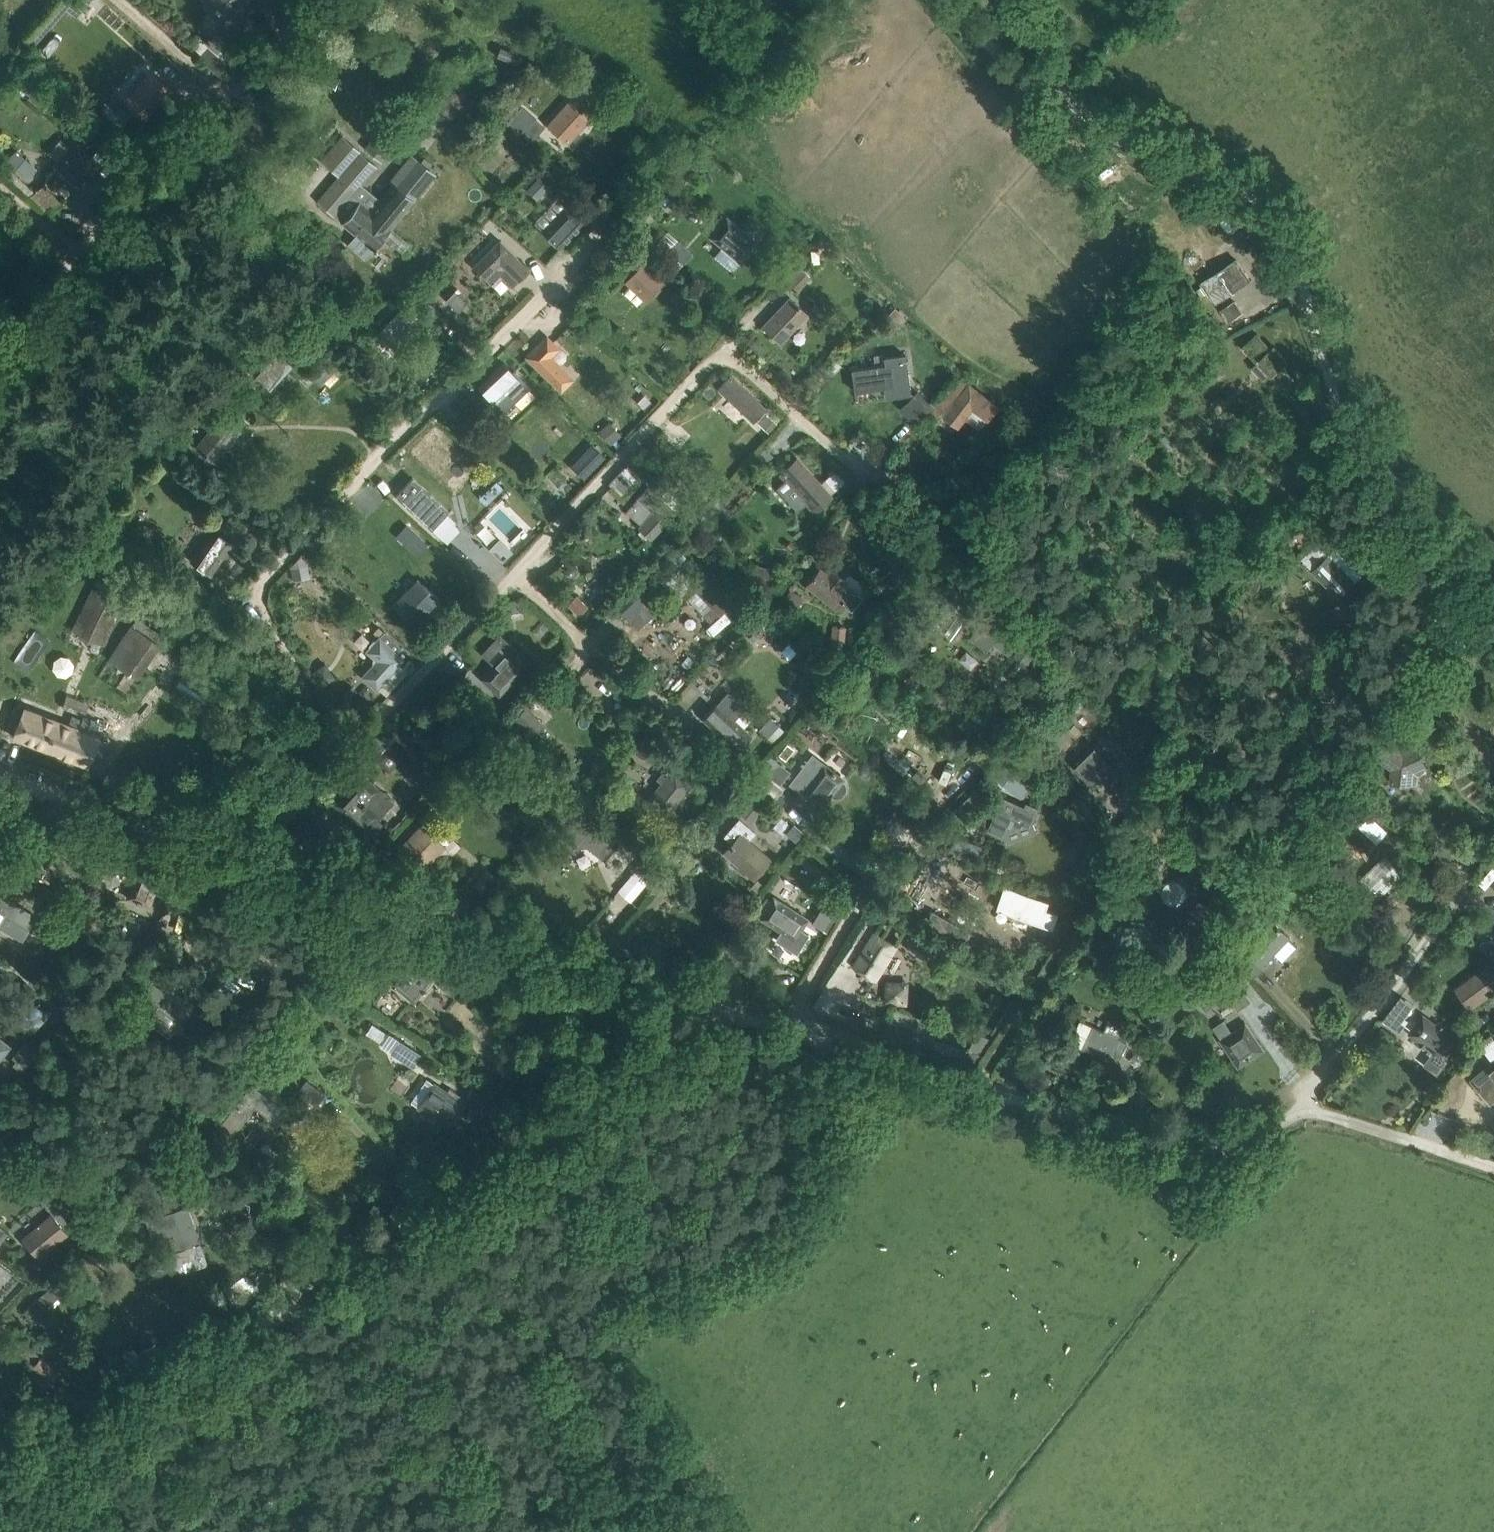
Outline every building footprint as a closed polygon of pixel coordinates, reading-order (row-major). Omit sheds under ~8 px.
[(215,8),(214,9),(219,12),(220,11),(226,18),(242,0),(210,0),(209,1),(215,8)] [(247,17),(244,31),(254,33),(257,19),(247,17)] [(221,76),(228,68),(226,66),(228,63),(207,46),(198,57),(221,76)] [(499,47),(496,55),(516,63),(519,54),(499,47)] [(14,49),(7,62),(20,69),(27,56),(14,49)] [(125,50),(101,76),(115,89),(139,63),(125,50)] [(366,62),(348,70),(356,86),(373,77),(366,62)] [(152,72),(124,102),(143,119),(171,89),(152,72)] [(551,126),(569,143),(596,113),(587,105),(577,96),(551,126)] [(507,120),(531,141),(544,126),(521,105),(507,120)] [(398,145),(402,148),(421,127),(406,112),(386,134),(382,129),(367,146),(384,161),(398,145)] [(348,244),(365,259),(391,229),(391,228),(396,222),(399,226),(406,218),(402,215),(436,176),(413,156),(392,181),(396,184),(381,200),(361,183),(376,165),(345,138),(324,163),(340,176),(318,201),(357,234),(348,244)] [(54,164),(78,186),(98,164),(75,142),(54,164)] [(17,151),(8,160),(23,173),(32,165),(17,151)] [(18,176),(12,182),(20,189),(26,183),(18,176)] [(549,186),(539,177),(528,189),(537,198),(549,186)] [(567,203),(542,230),(541,231),(561,249),(587,221),(567,203)] [(709,237),(741,264),(759,243),(756,240),(756,239),(755,238),(755,236),(754,234),(752,233),(751,232),(749,231),(746,230),(744,230),(727,216),(709,237)] [(471,265),(490,285),(500,274),(512,286),(529,270),(499,239),(471,265)] [(668,251),(682,264),(693,252),(679,239),(668,251)] [(1203,282),(1217,302),(1250,279),(1236,259),(1203,282)] [(625,281),(647,302),(665,283),(643,262),(625,281)] [(800,269),(788,281),(797,290),(809,277),(800,269)] [(682,282),(670,296),(678,303),(690,289),(682,282)] [(466,302),(454,291),(446,299),(457,310),(466,302)] [(761,326),(780,343),(808,313),(789,296),(761,326)] [(1222,310),(1229,320),(1242,311),(1235,301),(1222,310)] [(420,339),(431,328),(404,304),(370,341),(388,357),(401,342),(394,336),(404,324),(420,339)] [(896,308),(888,317),(899,328),(907,319),(896,308)] [(1254,328),(1241,340),(1255,355),(1258,352),(1271,366),(1268,369),(1279,381),(1289,371),(1278,359),(1284,354),(1271,340),(1268,343),(1254,328)] [(298,330),(256,376),(270,389),(312,343),(298,330)] [(525,356),(561,392),(574,379),(552,356),(560,348),(547,335),(525,356)] [(884,355),(874,356),(875,366),(850,369),(852,389),(884,385),(885,395),(908,392),(903,355),(884,358),(884,355)] [(504,361),(478,386),(494,404),(520,379),(504,361)] [(716,387),(753,421),(766,406),(730,373),(716,387)] [(971,384),(946,415),(959,426),(974,408),(989,419),(999,406),(971,384)] [(1299,387),(1290,396),(1301,408),(1310,399),(1299,387)] [(920,423),(936,403),(915,388),(900,408),(920,423)] [(759,422),(769,431),(776,422),(766,413),(759,422)] [(195,447),(217,464),(242,431),(220,414),(195,447)] [(609,420),(598,430),(610,445),(621,435),(609,420)] [(569,463),(584,478),(606,457),(592,441),(569,463)] [(779,473),(813,511),(832,494),(798,456),(779,473)] [(413,477),(396,495),(432,529),(449,510),(413,477)] [(638,498),(626,511),(640,523),(637,526),(651,539),(676,510),(647,485),(636,496),(638,498)] [(693,488),(693,500),(706,500),(707,488),(693,488)] [(396,535),(406,545),(416,534),(407,525),(396,535)] [(189,561),(210,576),(233,543),(213,528),(189,561)] [(1318,543),(1302,558),(1312,569),(1311,570),(1338,598),(1357,580),(1330,552),(1328,553),(1318,543)] [(290,566),(293,580),(310,576),(307,563),(301,555),(290,566)] [(756,564),(751,581),(769,587),(774,569),(756,564)] [(841,604),(850,611),(862,596),(851,591),(843,585),(846,581),(831,569),(828,573),(820,567),(805,585),(836,610),(841,604)] [(696,590),(688,598),(703,613),(704,612),(713,621),(719,615),(737,598),(712,572),(695,589),(696,590)] [(418,578),(393,604),(412,623),(438,597),(418,578)] [(127,598),(95,583),(75,628),(107,642),(127,598)] [(791,590),(784,602),(796,609),(803,597),(791,590)] [(576,596),(567,604),(578,616),(587,608),(576,596)] [(1331,610),(1344,624),(1356,612),(1343,598),(1331,610)] [(522,599),(506,601),(507,612),(523,609),(522,599)] [(751,627),(744,620),(735,629),(742,636),(751,627)] [(1009,624),(1002,632),(986,620),(972,637),(988,649),(994,642),(1009,654),(1017,644),(1024,635),(1009,624)] [(146,622),(141,630),(130,623),(107,659),(137,678),(165,635),(146,622)] [(833,626),(832,643),(845,644),(846,627),(833,626)] [(1027,666),(1046,641),(1033,631),(1014,656),(1027,666)] [(361,676),(376,690),(405,659),(379,635),(365,650),(376,660),(361,676)] [(643,646),(632,656),(642,666),(653,656),(643,646)] [(480,677),(499,695),(528,665),(509,647),(480,677)] [(549,718),(565,700),(541,680),(531,690),(538,696),(532,704),(549,718)] [(738,751),(752,735),(735,719),(746,707),(728,691),(703,718),(738,751)] [(13,736),(88,765),(103,726),(111,707),(91,699),(84,719),(82,718),(78,729),(24,708),(13,736)] [(777,745),(788,733),(769,716),(758,728),(777,745)] [(377,733),(367,743),(380,756),(376,761),(388,772),(400,760),(388,749),(391,745),(377,733)] [(1391,769),(1390,783),(1412,786),(1419,791),(1435,770),(1427,764),(1418,744),(1404,750),(1393,742),(1392,744),(1384,738),(1372,754),(1380,760),(1379,760),(1391,769)] [(1072,764),(1094,787),(1117,765),(1095,742),(1072,764)] [(766,776),(778,786),(790,770),(778,761),(766,776)] [(844,782),(843,781),(845,778),(824,762),(801,792),(822,809),(831,797),(833,797),(834,798),(836,798),(838,798),(839,797),(841,796),(843,795),(844,794),(845,792),(845,790),(846,789),(846,787),(845,785),(845,784),(844,782)] [(649,799),(660,808),(668,815),(693,782),(685,776),(674,768),(649,799)] [(338,803),(364,828),(378,812),(381,815),(394,801),(381,789),(378,792),(362,777),(338,803)] [(966,823),(996,800),(984,784),(954,807),(966,823)] [(733,805),(750,821),(767,802),(750,786),(733,805)] [(1003,798),(989,830),(1002,836),(1033,823),(1038,810),(1026,805),(1025,808),(1003,798)] [(588,846),(601,858),(613,846),(580,816),(557,841),(569,852),(574,847),(588,846)] [(732,843),(724,852),(754,878),(770,859),(748,841),(756,832),(739,817),(723,835),(732,843)] [(397,849),(421,872),(445,845),(421,823),(397,849)] [(19,878),(20,873),(36,881),(42,868),(17,856),(1,850),(0,852),(0,870),(19,878)] [(1356,893),(1372,875),(1373,874),(1349,852),(1332,871),(1356,893)] [(617,890),(631,902),(659,869),(645,857),(617,890)] [(126,897),(151,906),(165,868),(140,859),(126,897)] [(47,865),(37,883),(54,889),(62,873),(47,865)] [(782,883),(776,897),(788,902),(794,888),(782,883)] [(22,939),(37,916),(0,893),(0,925),(22,939)] [(782,930),(777,938),(798,952),(809,935),(800,930),(807,919),(774,898),(761,917),(782,930)] [(1213,910),(1199,900),(1185,918),(1197,928),(1213,910)] [(821,909),(812,922),(822,929),(831,916),(821,909)] [(1245,948),(1262,965),(1290,936),(1273,919),(1245,948)] [(852,966),(877,982),(899,947),(874,931),(852,966)] [(906,949),(924,960),(931,947),(913,936),(906,949)] [(362,957),(373,966),(382,956),(371,947),(362,957)] [(1117,956),(1111,967),(1122,973),(1129,962),(1117,956)] [(410,957),(389,981),(413,1001),(434,977),(410,957)] [(1471,1009),(1493,992),(1493,963),(1491,965),(1489,961),(1455,986),(1471,1009)] [(1233,971),(1218,981),(1226,993),(1241,983),(1233,971)] [(158,1004),(181,1019),(189,1008),(153,982),(145,994),(146,995),(134,1011),(147,1020),(158,1004)] [(1196,999),(1196,1000),(1206,1011),(1221,997),(1210,985),(1197,998),(1196,999)] [(1405,1024),(1389,1012),(1383,1020),(1400,1032),(1405,1024)] [(1410,1033),(1420,1040),(1419,1042),(1425,1048),(1427,1046),(1443,1058),(1456,1040),(1443,1030),(1445,1028),(1439,1022),(1436,1025),(1424,1016),(1410,1033)] [(1084,1047),(1110,1059),(1115,1048),(1123,1051),(1127,1042),(1119,1039),(1124,1028),(1109,1021),(1104,1032),(1093,1027),(1081,1021),(1072,1042),(1084,1047)] [(1224,1022),(1213,1029),(1239,1066),(1264,1050),(1246,1023),(1231,1033),(1224,1022)] [(8,1046),(0,1040),(0,1056),(8,1046)] [(24,1042),(12,1057),(16,1060),(13,1064),(20,1071),(36,1051),(24,1042)] [(404,1043),(396,1055),(409,1064),(417,1052),(404,1043)] [(1493,1071),(1489,1065),(1472,1079),(1487,1097),(1493,1091),(1493,1070),(1493,1071)] [(218,1126),(231,1136),(255,1105),(275,1121),(284,1109),(252,1083),(218,1126)] [(435,1083),(419,1107),(450,1128),(466,1104),(435,1083)] [(1104,1091),(1099,1104),(1118,1110),(1123,1097),(1104,1091)] [(200,1242),(187,1206),(145,1221),(153,1241),(168,1236),(174,1251),(200,1242)] [(252,1206),(245,1217),(262,1228),(269,1217),(252,1206)] [(23,1238),(39,1258),(68,1233),(51,1214),(23,1238)] [(22,1310),(32,1321),(64,1292),(54,1281),(22,1310)] [(31,1366),(48,1383),(59,1372),(42,1355),(31,1366)]
